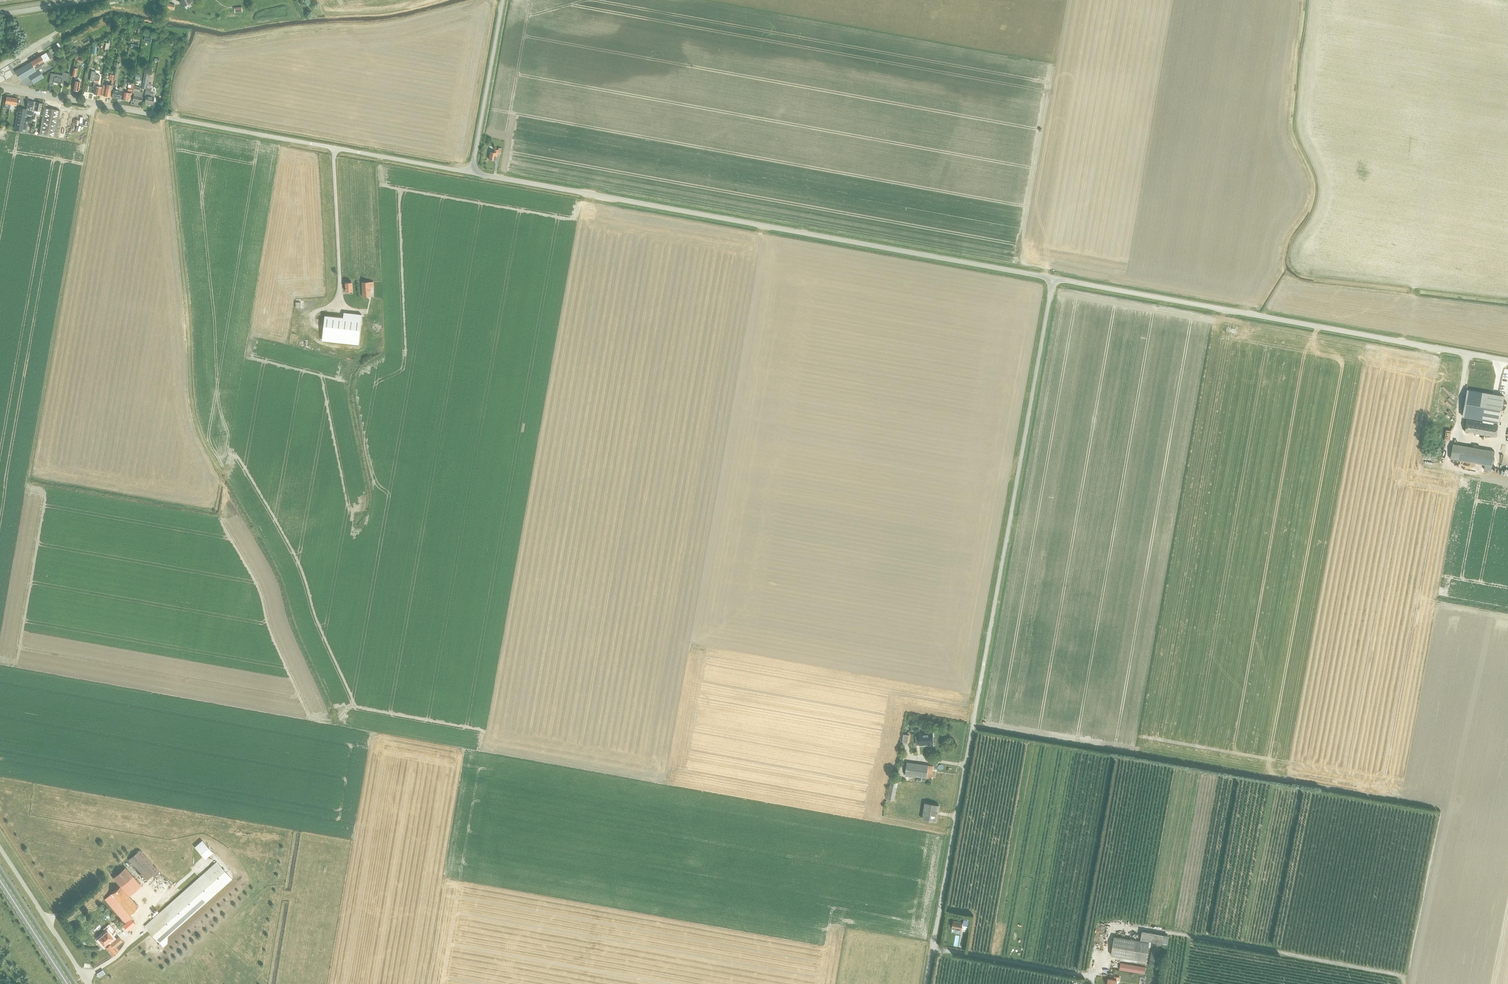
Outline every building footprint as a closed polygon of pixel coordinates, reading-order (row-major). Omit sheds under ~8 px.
[(30,62),(15,71),(20,80),(28,76),(33,83),(44,77),(40,71),(43,69),(41,65),(45,62),(44,62),(49,59),(46,53),(41,56),(40,55),(30,62)] [(91,71),(89,81),(94,82),(93,86),(95,86),(94,94),(100,95),(101,87),(97,86),(98,83),(99,80),(100,75),(95,74),(96,72),(91,71)] [(67,83),(69,74),(63,72),(62,75),(51,73),(49,83),(53,84),(53,82),(61,83),(61,82),(67,83)] [(103,84),(101,95),(103,96),(110,97),(111,89),(112,89),(113,85),(112,85),(113,80),(112,80),(111,84),(109,84),(106,83),(106,85),(103,84)] [(141,103),(143,92),(140,92),(141,87),(133,86),(132,93),(133,93),(132,101),(141,103)] [(120,99),(122,87),(119,87),(118,90),(113,89),(111,97),(120,99)] [(130,99),(132,92),(131,92),(130,93),(123,92),(122,98),(122,97),(122,99),(128,100),(128,99),(130,99)] [(154,97),(146,95),(144,103),(152,105),(154,97)] [(6,96),(4,104),(4,108),(10,109),(12,97),(6,96)] [(26,109),(25,114),(33,115),(36,102),(28,100),(26,109)] [(42,103),(36,102),(33,115),(32,121),(35,121),(37,114),(39,115),(42,103)] [(25,114),(26,109),(18,107),(14,130),(22,131),(25,114)] [(55,137),(60,110),(44,107),(39,134),(55,137)] [(500,153),(501,148),(498,147),(498,149),(495,149),(494,152),(490,151),(489,159),(495,160),(496,156),(497,156),(498,153),(500,153)] [(370,288),(374,288),(373,281),(362,282),(362,297),(369,296),(369,293),(370,293),(370,288)] [(259,314),(258,325),(269,326),(271,305),(264,305),(263,314),(259,314)] [(323,334),(322,340),(359,344),(361,320),(325,316),(323,334)] [(1499,423),(1504,396),(1467,389),(1462,416),(1475,419),(1474,421),(1466,419),(1464,431),(1496,437),(1498,425),(1493,424),(1494,422),(1499,423)] [(1464,445),(1462,461),(1485,465),(1492,466),(1494,451),(1464,445)] [(915,735),(916,744),(921,744),(926,744),(926,743),(928,743),(928,745),(933,745),(932,737),(933,737),(933,733),(919,734),(919,735),(915,735)] [(931,778),(933,765),(907,762),(905,775),(931,778)] [(894,800),(898,782),(891,780),(887,799),(894,800)] [(924,820),(939,822),(941,806),(926,804),(924,820)] [(197,847),(208,859),(216,851),(205,839),(197,847)] [(129,859),(146,880),(157,871),(139,850),(129,859)] [(203,872),(144,926),(159,942),(218,889),(231,877),(216,861),(203,872)] [(125,868),(97,891),(125,922),(122,924),(127,930),(134,924),(130,918),(131,917),(129,914),(138,906),(128,896),(141,885),(125,868)] [(961,930),(962,925),(966,926),(967,921),(963,920),(963,922),(953,920),(951,931),(956,932),(956,930),(961,930)] [(98,940),(99,942),(100,941),(104,945),(107,942),(107,943),(109,941),(109,940),(113,937),(111,935),(114,932),(109,926),(105,929),(106,931),(98,938),(98,939),(98,940)] [(1142,931),(1140,939),(1153,941),(1149,964),(1157,965),(1161,943),(1167,944),(1168,936),(1142,931)] [(110,943),(105,947),(112,955),(119,950),(115,946),(122,941),(118,936),(110,943)] [(1149,942),(1113,936),(1110,955),(1145,961),(1149,942)] [(1130,971),(1145,973),(1146,967),(1131,965),(1130,968),(1130,971)]
